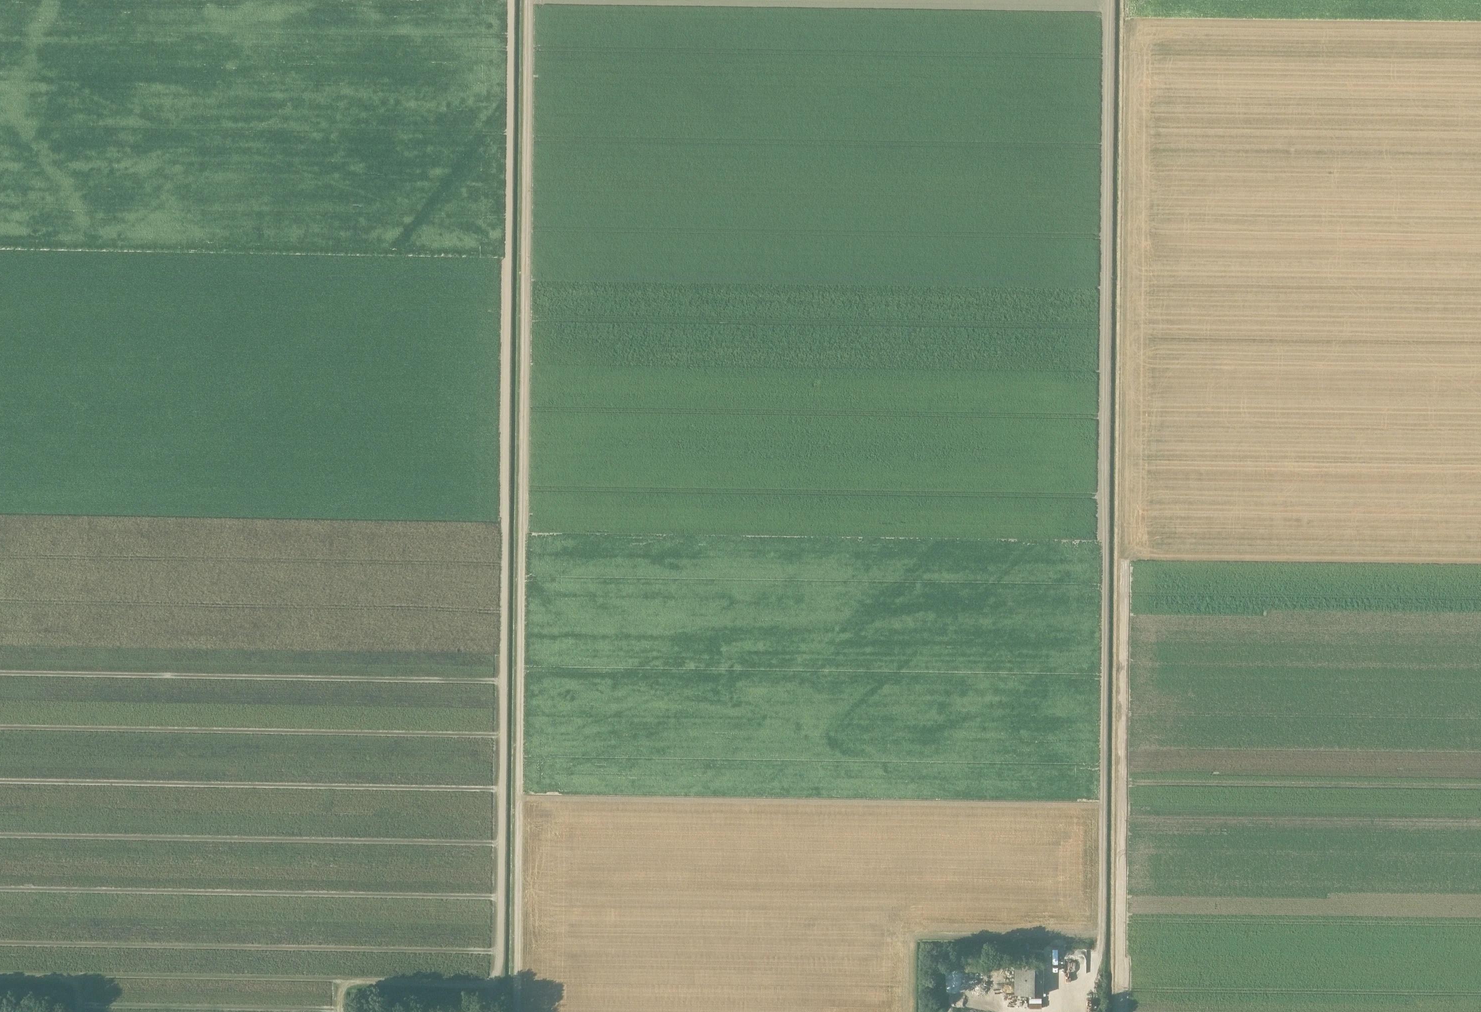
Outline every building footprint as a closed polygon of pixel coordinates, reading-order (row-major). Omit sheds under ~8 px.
[(1043,994),(1043,963),(1014,963),(1014,994),(1043,994)] [(1069,993),(1077,992),(1074,974),(1066,975),(1069,993)]
